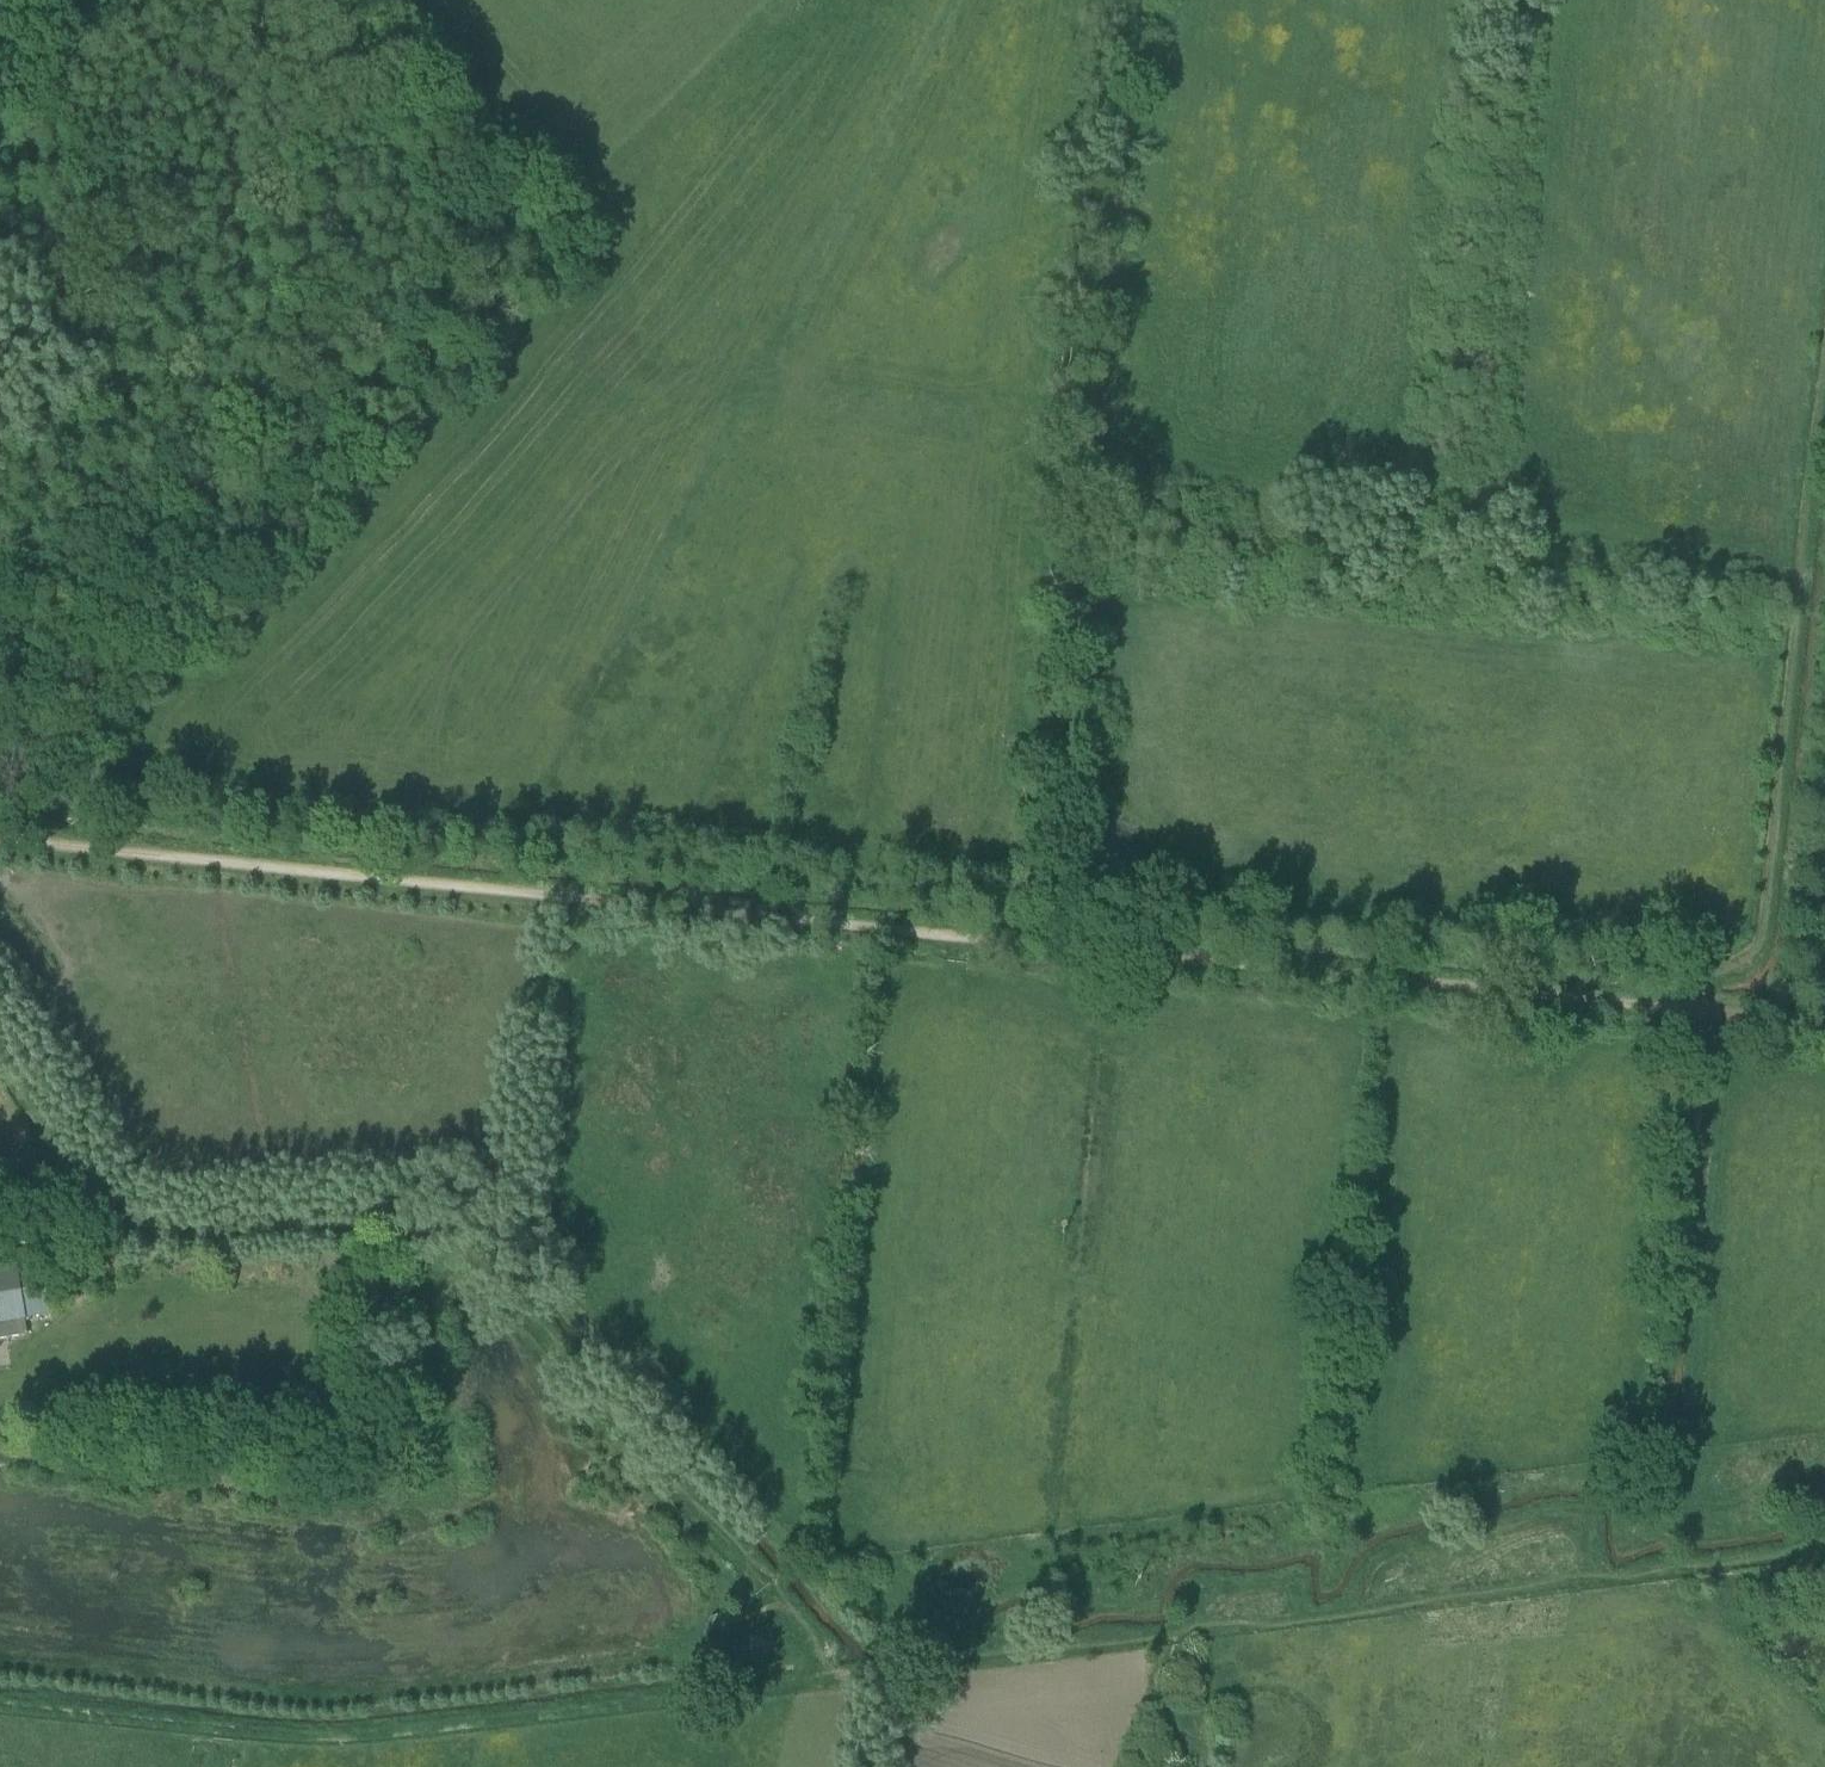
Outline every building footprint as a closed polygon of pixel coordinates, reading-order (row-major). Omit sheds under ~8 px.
[(24,1320),(17,1275),(16,1267),(0,1269),(0,1340),(27,1336),(24,1320)] [(24,1320),(50,1315),(42,1271),(17,1275),(24,1320)]
